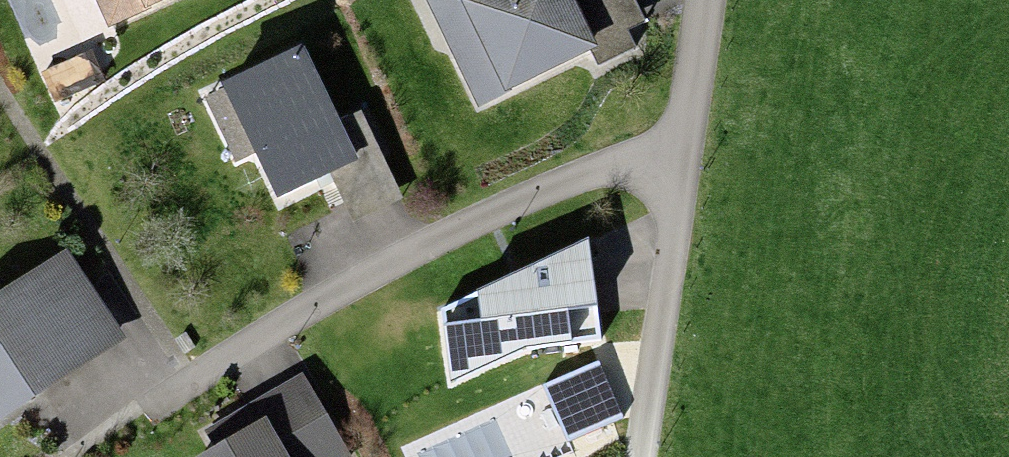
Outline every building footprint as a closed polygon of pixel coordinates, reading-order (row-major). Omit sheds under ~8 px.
[(109,29),(174,0),(95,0),(109,29)] [(576,0),(452,0),(469,33),(447,44),(480,109),(599,49),(576,0)] [(302,45),(198,91),(234,166),(258,155),(279,202),(333,177),(355,223),(405,199),(363,112),(339,123),(302,45)] [(602,341),(590,241),(442,309),(451,384),(528,349),(602,341)] [(68,248),(0,294),(0,421),(128,338),(68,248)] [(304,373),(248,406),(258,423),(199,456),(351,456),(304,373)]
